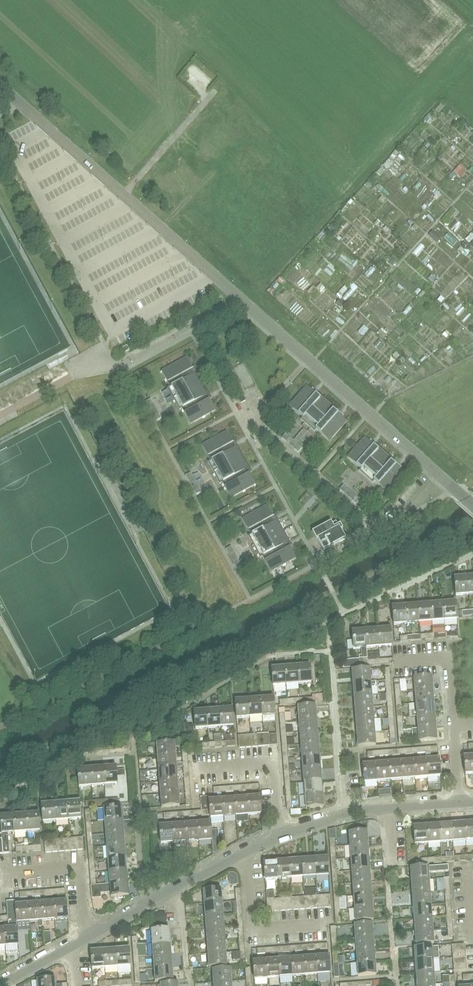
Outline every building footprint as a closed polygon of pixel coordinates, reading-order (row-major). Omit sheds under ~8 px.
[(192,66),(188,71),(205,86),(209,81),(192,66)] [(384,167),(378,173),(383,178),(396,163),(391,158),(384,167)] [(409,162),(405,168),(412,174),(417,168),(409,162)] [(462,177),(468,171),(462,165),(456,171),(462,177)] [(439,243),(444,240),(437,230),(432,234),(439,243)] [(456,291),(447,303),(455,308),(464,296),(456,291)] [(320,311),(315,315),(320,321),(325,316),(320,311)] [(167,388),(173,399),(203,383),(197,372),(193,374),(190,370),(193,369),(187,358),(162,371),(170,386),(167,388)] [(209,394),(203,383),(173,399),(180,410),(182,409),(190,424),(215,410),(209,399),(207,400),(204,396),(209,394)] [(301,419),(308,425),(328,402),(317,392),(316,394),(307,386),(289,406),(302,417),(301,419)] [(339,412),(328,402),(308,425),(315,432),(317,430),(330,441),(347,421),(338,413),(339,412)] [(208,462),(214,473),(243,457),(237,446),(233,448),(231,444),(233,443),(227,431),(202,445),(210,460),(208,462)] [(286,434),(282,438),(286,442),(290,437),(286,434)] [(359,471),(366,477),(386,453),(375,444),(374,445),(365,437),(347,457),(360,469),(359,471)] [(298,445),(294,449),(298,453),(302,448),(298,445)] [(397,463),(386,453),(366,477),(373,483),(374,481),(388,493),(405,473),(396,465),(397,463)] [(249,468),(243,457),(214,473),(220,484),(222,483),(231,498),(256,484),(250,473),(247,474),(245,470),(249,468)] [(203,462),(199,465),(205,473),(209,470),(203,462)] [(339,489),(341,490),(344,493),(348,489),(344,485),(339,489)] [(356,496),(352,500),(356,504),(360,500),(356,496)] [(273,517),(267,505),(242,519),(251,534),(248,535),(260,558),(263,556),(271,572),(296,558),(290,547),(287,548),(285,544),(290,541),(278,520),(273,522),(271,518),(273,517)] [(336,522),(332,524),(331,522),(312,532),(316,540),(318,540),(324,551),(345,539),(341,530),(343,529),(340,524),(338,525),(336,522)] [(468,594),(467,575),(467,576),(459,577),(459,576),(454,576),(454,577),(455,595),(456,595),(468,594)] [(435,602),(430,602),(432,621),(444,620),(443,601),(443,603),(435,603),(435,602)] [(448,601),(443,601),(444,620),(457,619),(456,601),(455,601),(448,602),(448,601)] [(432,621),(430,602),(430,604),(423,604),(422,603),(418,603),(419,622),(432,621)] [(410,604),(405,604),(407,623),(419,622),(418,603),(417,603),(418,605),(410,605),(410,604)] [(392,606),(394,625),(394,624),(407,623),(405,604),(405,606),(397,606),(397,605),(392,605),(392,606)] [(392,646),(391,628),(390,628),(382,629),(382,627),(377,628),(379,647),(391,646),(392,646)] [(370,628),(365,629),(366,648),(379,647),(377,628),(377,629),(370,630),(370,628)] [(367,653),(366,648),(365,629),(365,630),(357,631),(357,629),(352,630),(352,631),(353,649),(354,649),(361,648),(361,655),(359,655),(360,667),(368,666),(367,660),(367,653)] [(367,660),(372,660),(380,659),(380,652),(367,653),(367,660)] [(302,664),(297,665),(298,684),(311,683),(312,683),(310,665),(309,665),(302,666),(302,664)] [(289,665),(284,666),(286,685),(298,684),(297,665),(297,666),(289,667),(289,665)] [(286,685),(284,666),(284,667),(277,668),(277,666),(272,667),(272,668),(271,668),(273,686),(274,686),(286,685)] [(351,678),(352,683),(370,682),(370,669),(352,670),(352,671),(353,678),(351,678)] [(415,691),(434,690),(434,689),(433,689),(432,682),(433,682),(433,677),(432,677),(414,678),(414,679),(415,691)] [(413,685),(412,679),(402,680),(403,687),(413,685)] [(352,683),(353,683),(353,691),(352,691),(352,696),(371,694),(371,688),(374,688),(375,686),(375,682),(371,682),(370,682),(352,683)] [(434,694),(434,690),(415,691),(416,704),(435,702),(433,702),(433,694),(434,694)] [(326,703),(325,694),(315,695),(316,703),(326,703)] [(353,704),(353,708),(372,707),(371,694),(352,696),(354,696),(354,703),(353,704)] [(250,717),(262,716),(261,697),(261,698),(253,699),(253,698),(248,698),(250,717)] [(275,715),(274,697),(273,697),(266,698),(266,697),(261,697),(262,716),(275,715)] [(237,718),(250,717),(248,698),(248,699),(241,700),(240,699),(235,699),(236,700),(235,700),(237,718)] [(412,716),(417,716),(436,715),(434,715),(434,707),(435,707),(435,702),(416,704),(417,713),(412,713),(412,716)] [(299,720),(318,718),(317,718),(316,711),(317,711),(317,706),(316,706),(316,705),(298,707),(298,708),(298,707),(299,720)] [(234,726),(233,708),(232,708),(224,709),(224,707),(219,708),(221,727),(233,726),(234,726)] [(353,709),(355,708),(355,716),(354,716),(354,721),(373,720),(372,707),(353,708),(353,709)] [(212,708),(207,709),(208,728),(221,727),(219,708),(219,709),(212,710),(212,708)] [(208,728),(207,709),(207,710),(199,711),(199,709),(194,710),(194,711),(195,729),(196,729),(208,728)] [(418,729),(437,727),(435,727),(435,720),(436,720),(436,715),(417,716),(418,729)] [(318,723),(318,718),(299,720),(300,732),(319,731),(318,731),(317,723),(318,723)] [(355,729),(355,734),(374,732),(373,720),(354,721),(356,721),(356,729),(355,729)] [(437,732),(437,727),(418,729),(419,741),(419,742),(437,740),(436,740),(436,732),(437,732)] [(320,743),(319,744),(318,736),(319,736),(319,731),(300,732),(301,745),(320,744),(320,743)] [(374,732),(355,734),(357,734),(357,741),(356,741),(356,746),(357,746),(357,747),(375,745),(374,732)] [(264,733),(257,734),(258,747),(265,746),(264,733)] [(278,745),(277,734),(269,735),(270,746),(278,745)] [(158,757),(177,755),(175,755),(175,748),(176,747),(176,742),(175,743),(175,742),(156,744),(157,744),(158,757)] [(320,748),(320,744),(301,745),(302,758),(321,756),(319,756),(319,748),(320,748)] [(177,760),(177,755),(158,757),(159,769),(178,768),(176,768),(176,760),(177,760)] [(472,773),(472,756),(469,756),(469,755),(464,755),(464,756),(465,774),(466,774),(472,773)] [(303,770),(322,769),(320,769),(320,761),(321,761),(321,756),(302,758),(303,770)] [(415,778),(427,777),(426,758),(426,759),(418,760),(418,759),(413,759),(415,778)] [(441,776),(439,758),(438,758),(431,759),(431,758),(426,758),(427,777),(440,776),(441,776)] [(415,778),(413,759),(413,760),(406,761),(406,760),(401,760),(402,779),(415,778)] [(390,780),(402,779),(401,760),(401,761),(393,762),(393,761),(388,761),(390,780)] [(390,780),(388,761),(388,762),(381,763),(380,762),(376,762),(377,781),(390,780)] [(365,782),(377,781),(376,762),(375,762),(376,764),(368,764),(368,763),(363,763),(363,764),(364,782),(365,782)] [(108,765),(103,766),(105,785),(117,784),(118,784),(116,766),(115,766),(108,767),(108,765)] [(95,766),(90,767),(92,786),(105,785),(103,766),(103,767),(95,768),(95,766)] [(77,769),(79,787),(80,787),(92,786),(90,767),(90,768),(83,769),(83,767),(78,768),(78,769),(77,769)] [(159,769),(160,782),(179,780),(177,780),(177,773),(178,773),(178,768),(159,769)] [(322,774),(322,769),(303,770),(304,783),(323,781),(321,781),(321,774),(322,774)] [(179,785),(179,780),(160,782),(161,794),(180,793),(178,793),(178,785),(179,785)] [(304,783),(305,795),(324,794),(322,794),(322,786),(323,786),(323,781),(304,783)] [(180,798),(180,793),(161,794),(162,807),(161,807),(162,807),(180,806),(180,805),(179,805),(179,798),(180,798)] [(324,799),(324,794),(305,795),(306,808),(324,807),(324,806),(323,806),(323,799),(324,799)] [(247,796),(248,815),(261,814),(262,814),(260,796),(259,796),(252,797),(252,795),(247,796)] [(305,805),(304,795),(295,796),(295,805),(305,805)] [(223,817),(222,798),(222,799),(214,800),(214,798),(209,799),(209,796),(200,797),(201,810),(209,810),(210,815),(210,818),(211,818),(223,817)] [(236,816),(248,815),(247,796),(247,797),(239,798),(239,796),(234,797),(236,816)] [(227,797),(222,798),(223,817),(236,816),(234,797),(234,798),(227,799),(227,797)] [(82,819),(80,801),(79,801),(72,801),(72,800),(67,801),(68,820),(81,819),(82,819)] [(56,821),(68,820),(67,801),(67,802),(59,802),(59,801),(54,802),(56,821)] [(43,822),(56,821),(54,802),(54,803),(47,804),(47,802),(42,803),(42,804),(41,804),(43,822)] [(104,809),(105,821),(124,820),(123,820),(122,812),(123,812),(123,807),(122,807),(104,808),(104,809)] [(40,831),(39,813),(38,813),(31,813),(31,812),(26,813),(27,831),(40,830),(40,831)] [(177,823),(172,824),(174,842),(186,841),(185,823),(184,812),(176,812),(176,818),(180,817),(181,824),(177,824),(177,823)] [(15,832),(27,831),(26,813),(26,814),(18,814),(18,813),(13,814),(15,832)] [(15,832),(13,814),(13,815),(6,815),(5,814),(0,815),(1,816),(0,816),(0,818),(0,834),(2,834),(2,839),(3,854),(10,853),(8,833),(15,832)] [(158,822),(157,814),(150,814),(150,815),(151,831),(157,830),(156,825),(158,822)] [(105,821),(106,834),(125,832),(124,832),(123,825),(124,825),(124,820),(105,821)] [(212,840),(210,822),(202,822),(202,821),(197,822),(199,840),(211,839),(211,840),(212,840)] [(464,822),(465,840),(472,840),(472,822),(469,822),(469,821),(464,822)] [(186,841),(199,840),(197,822),(197,823),(190,823),(190,822),(185,823),(186,841)] [(444,823),(439,823),(440,842),(453,841),(452,822),(451,822),(451,824),(444,824),(444,823)] [(465,840),(464,822),(464,823),(456,823),(456,822),(452,822),(453,841),(465,840)] [(431,824),(426,824),(428,843),(440,842),(439,823),(439,825),(431,825),(431,824)] [(174,842),(172,824),(172,825),(165,825),(164,824),(159,825),(160,826),(159,826),(161,844),(161,843),(174,842)] [(428,843),(426,824),(426,826),(419,826),(419,825),(414,825),(414,826),(413,826),(415,844),(428,843)] [(369,844),(368,844),(367,837),(368,837),(368,832),(367,832),(367,831),(361,832),(349,833),(350,846),(369,844)] [(107,846),(126,845),(125,845),(124,837),(125,837),(125,832),(106,834),(107,846)] [(369,849),(369,844),(350,846),(351,858),(370,857),(368,857),(368,849),(369,849)] [(126,850),(126,845),(107,846),(108,859),(127,857),(126,857),(125,850),(126,850)] [(109,871),(128,870),(127,870),(126,862),(127,862),(127,857),(108,859),(109,871)] [(303,877),(316,876),(314,857),(314,858),(307,859),(307,858),(302,858),(303,877)] [(329,875),(327,857),(319,858),(319,857),(314,857),(316,876),(328,875),(329,875)] [(370,857),(351,858),(352,871),(371,869),(369,869),(369,862),(370,862),(370,857)] [(294,859),(289,859),(291,878),(303,877),(302,858),(302,859),(294,860),(294,859)] [(289,859),(289,860),(282,861),(281,859),(277,860),(278,879),(291,878),(289,859)] [(266,880),(278,879),(277,860),(276,860),(277,861),(269,862),(269,860),(264,861),(264,862),(265,880),(266,880)] [(448,865),(410,868),(410,869),(411,876),(410,876),(410,881),(429,880),(428,873),(449,871),(448,865)] [(371,874),(371,869),(352,871),(353,883),(372,882),(370,882),(370,874),(371,874)] [(109,871),(110,884),(129,882),(128,882),(127,875),(128,875),(128,870),(109,871)] [(430,892),(429,880),(410,881),(411,881),(412,889),(411,889),(411,894),(430,892)] [(96,885),(91,886),(92,899),(101,898),(101,893),(111,893),(111,896),(111,897),(129,896),(129,895),(128,887),(129,887),(129,882),(110,884),(96,885)] [(354,896),(373,895),(373,894),(371,895),(371,887),(372,887),(372,882),(353,883),(354,896)] [(203,891),(204,891),(204,899),(203,899),(203,904),(222,902),(221,890),(221,889),(203,891)] [(412,901),(412,906),(431,905),(430,892),(411,894),(412,894),(413,901),(412,901)] [(373,899),(373,895),(354,896),(355,909),(374,907),(372,907),(372,900),(373,899)] [(42,920),(55,919),(53,900),(53,902),(46,902),(46,901),(41,901),(42,920)] [(68,918),(66,900),(66,901),(58,901),(58,900),(53,900),(55,919),(67,918),(67,919),(68,918)] [(42,920),(41,901),(41,903),(33,903),(33,902),(28,902),(30,921),(42,920)] [(17,922),(30,921),(28,902),(28,904),(20,904),(20,903),(15,903),(15,904),(16,915),(16,921),(17,923),(17,922)] [(223,915),(222,902),(203,904),(204,904),(205,911),(204,911),(204,916),(223,915)] [(412,906),(413,906),(414,914),(413,914),(413,919),(432,917),(431,905),(412,906)] [(355,922),(373,920),(373,912),(374,912),(374,907),(355,909),(356,921),(355,921),(355,922)] [(205,924),(205,929),(224,927),(223,915),(204,916),(205,916),(206,924),(205,924)] [(433,930),(432,917),(413,919),(414,919),(415,927),(413,927),(414,931),(433,930)] [(355,938),(374,936),(373,936),(372,929),(374,929),(373,924),(372,924),(354,925),(354,926),(354,925),(355,938)] [(9,927),(4,927),(5,946),(18,945),(17,927),(16,927),(9,928),(9,927)] [(205,929),(206,929),(207,936),(206,936),(206,941),(225,940),(224,927),(205,929)] [(152,931),(152,943),(171,942),(170,942),(169,934),(171,934),(170,929),(169,929),(151,930),(151,931),(152,931)] [(434,942),(433,930),(414,931),(414,932),(415,932),(416,939),(414,939),(415,944),(416,944),(434,943),(434,942)] [(375,941),(374,936),(355,938),(356,950),(375,949),(374,949),(373,941),(375,941)] [(226,952),(225,940),(206,941),(207,941),(208,949),(207,949),(207,954),(226,952)] [(153,956),(172,954),(171,954),(170,947),(172,947),(171,942),(152,943),(153,956)] [(432,946),(414,948),(415,956),(414,956),(414,961),(433,959),(432,947),(432,946)] [(116,948),(118,967),(118,974),(131,973),(129,948),(121,949),(121,947),(116,948)] [(118,967),(116,948),(116,949),(109,950),(109,948),(104,949),(105,968),(118,967)] [(93,969),(105,968),(104,949),(104,950),(96,951),(96,949),(91,950),(91,951),(92,969),(93,969)] [(357,963),(376,962),(376,961),(375,961),(374,954),(375,954),(375,949),(356,950),(357,963)] [(209,966),(209,967),(227,965),(226,952),(207,954),(208,954),(209,961),(207,962),(208,967),(209,966)] [(173,959),(172,954),(153,956),(154,968),(173,967),(172,967),(171,959),(173,959)] [(305,975),(317,974),(316,955),(316,956),(308,957),(308,956),(303,956),(305,975)] [(316,955),(317,974),(330,973),(329,955),(328,955),(321,956),(321,955),(316,955)] [(305,975),(303,956),(303,957),(296,958),(296,957),(291,957),(292,976),(305,975)] [(280,977),(292,976),(291,957),(291,958),(283,959),(283,958),(278,958),(280,977)] [(267,978),(280,977),(278,958),(278,959),(271,960),(271,958),(266,959),(267,978)] [(253,961),(254,979),(255,979),(267,978),(266,959),(266,960),(258,961),(258,959),(253,960),(253,961)] [(434,972),(433,959),(414,961),(415,961),(416,968),(414,969),(415,973),(434,972)] [(376,966),(376,962),(357,963),(358,975),(358,976),(376,975),(376,974),(375,966),(376,966)] [(173,967),(154,968),(155,981),(173,980),(173,979),(172,972),(174,972),(173,967)] [(231,968),(212,970),(213,970),(213,978),(212,978),(212,983),(231,981),(230,969),(231,969),(231,968)] [(415,973),(416,973),(417,981),(415,981),(416,985),(435,985),(434,972),(415,973)]
